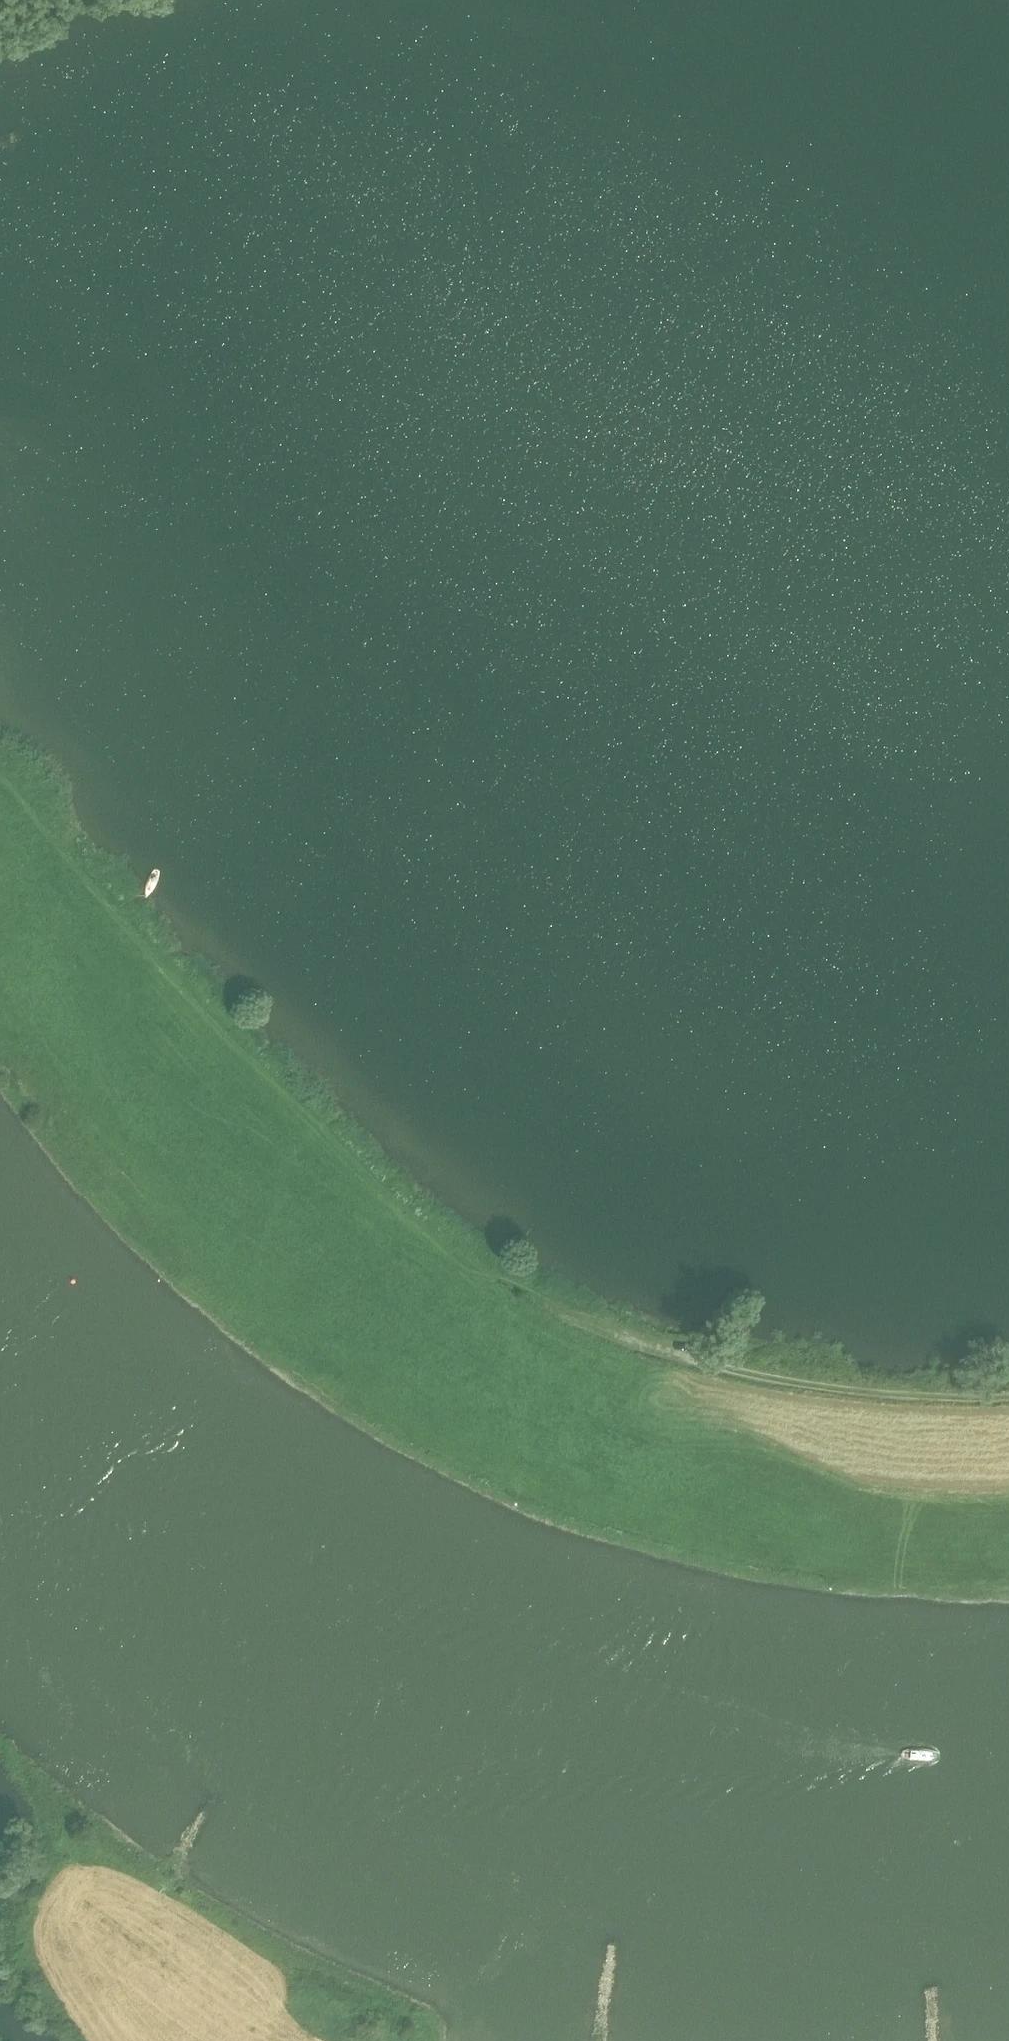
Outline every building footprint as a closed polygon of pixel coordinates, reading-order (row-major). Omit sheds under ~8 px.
[(660,1322),(672,1326),(678,1308),(666,1304),(660,1322)]
